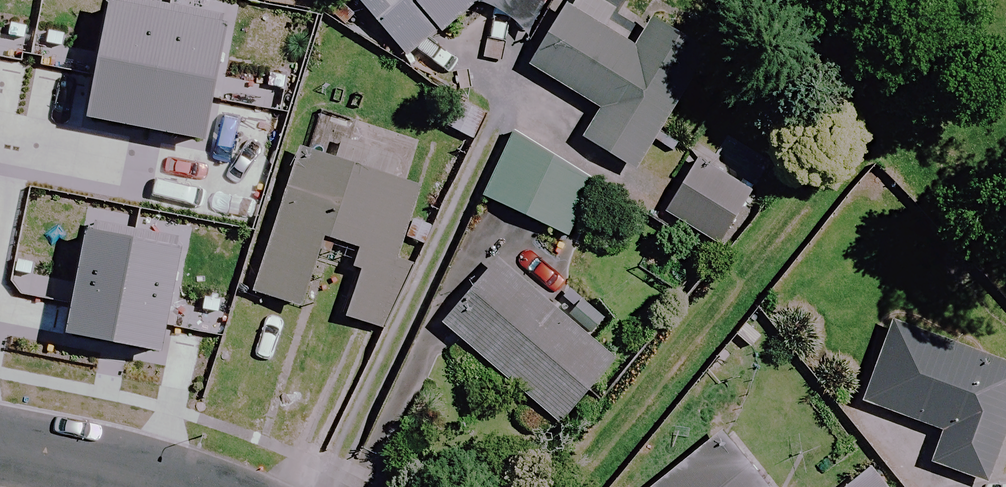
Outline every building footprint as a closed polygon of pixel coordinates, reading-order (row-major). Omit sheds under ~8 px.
[(358,5),(406,62),(480,0),(363,0),(358,5)] [(584,0),(569,0),(527,69),(597,111),(579,140),(633,173),(688,84),(600,30),(609,15),(584,0)] [(104,19),(67,13),(56,77),(94,83),(104,19)] [(276,55),(239,48),(224,124),(261,131),(276,55)] [(420,178),(300,142),(253,297),(300,312),(321,242),(354,252),(348,269),(355,271),(341,318),(385,331),(417,222),(408,219),(420,178)] [(214,158),(133,144),(120,215),(104,212),(93,275),(190,293),(214,158)] [(590,183),(507,144),(481,199),(563,238),(590,183)] [(747,198),(669,149),(638,197),(717,247),(747,198)] [(609,361),(505,272),(451,336),(556,425),(609,361)] [(890,319),(857,398),(941,433),(928,462),(983,485),(1005,430),(1005,367),(890,319)] [(725,430),(652,486),(769,486),(725,430)] [(868,465),(841,486),(887,486),(868,465)]
